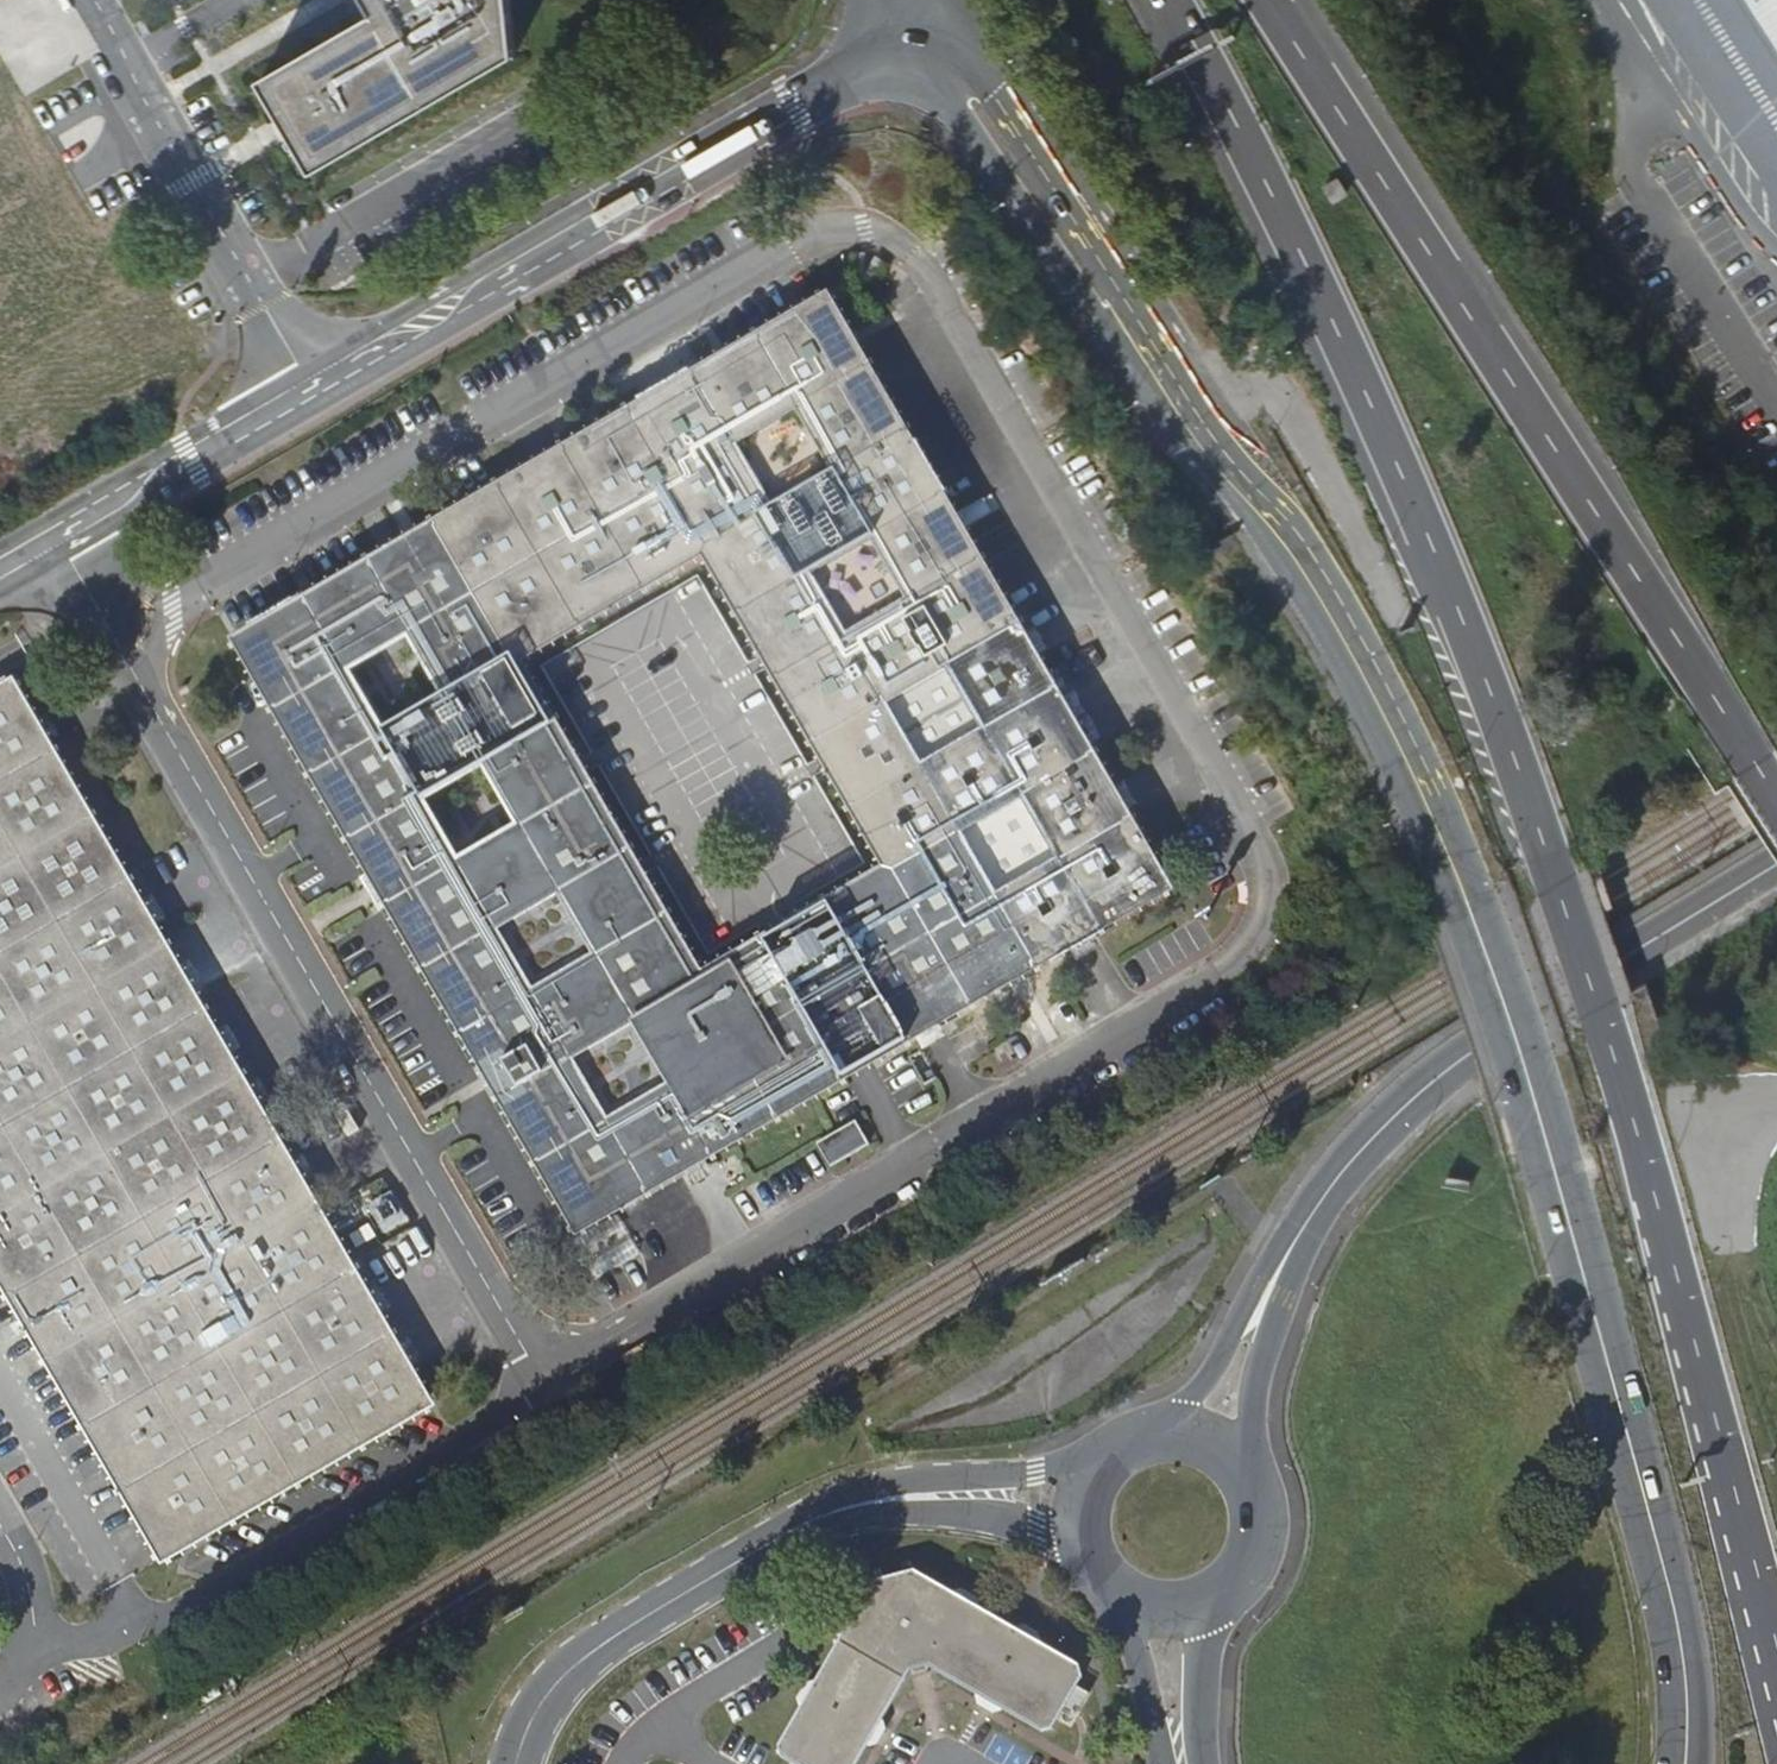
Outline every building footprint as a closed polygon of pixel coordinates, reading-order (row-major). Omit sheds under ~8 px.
[(511,0),(366,0),(374,13),(355,24),(261,79),(281,115),(314,170),(516,55),(511,0)] [(1349,195),(1338,178),(1322,188),(1333,205),(1349,195)] [(946,512),(849,344),(825,303),(241,642),(382,887),(579,1228),(690,1163),(856,1068),(916,1032),(1015,974),(1163,888),(1115,805),(1067,722),(1023,646),(946,512)] [(0,703),(0,1260),(179,1560),(432,1401),(407,1359),(374,1303),(296,1171),(221,1045),(209,1024),(183,981),(145,916),(37,734),(14,695),(0,703)] [(823,1142),(837,1161),(869,1138),(856,1119),(823,1142)] [(782,1758),(793,1763),(858,1763),(911,1671),(919,1669),(928,1667),(989,1702),(1042,1732),(1053,1729),(1083,1677),(1080,1665),(915,1570),(874,1581),(779,1747),(782,1758)]
